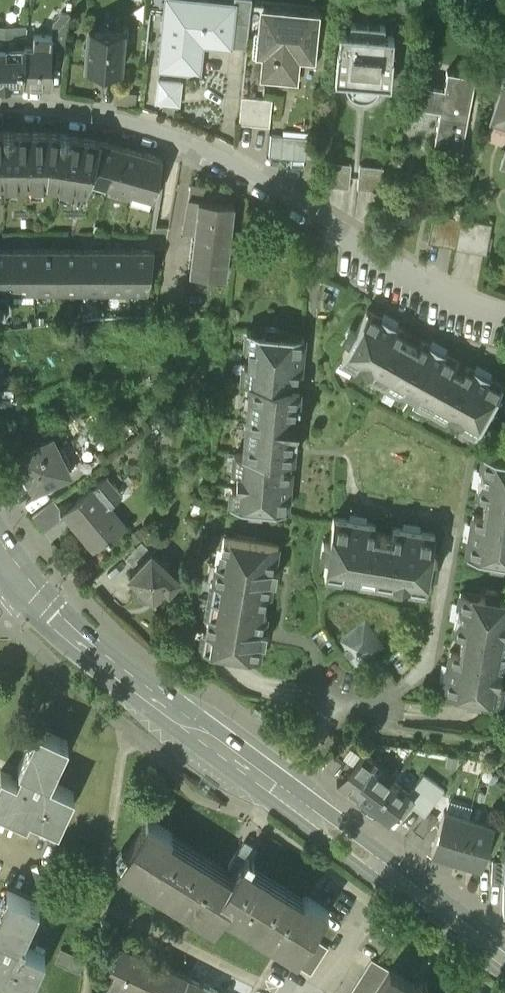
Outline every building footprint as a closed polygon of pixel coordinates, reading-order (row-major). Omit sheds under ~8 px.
[(168,9),(169,0),(150,0),(149,12),(166,14),(167,9),(168,9)] [(251,7),(251,0),(235,0),(235,5),(234,20),(249,22),(249,19),(251,7)] [(235,5),(199,1),(197,12),(168,9),(167,9),(166,14),(160,68),(196,72),(199,43),(231,46),(234,20),(235,5)] [(261,20),(262,13),(262,8),(251,7),(249,19),(261,20)] [(286,15),(262,13),(261,20),(259,37),(268,38),(266,56),(264,55),(262,78),(295,81),(298,54),(314,56),(317,23),(285,20),(286,15)] [(249,22),(234,20),(231,46),(246,48),(249,22)] [(21,84),(24,48),(26,28),(0,29),(0,85),(21,84)] [(347,69),(345,84),(346,86),(346,89),(347,92),(348,95),(350,97),(353,100),(356,102),(359,103),(363,103),(367,102),(370,101),(373,99),(375,97),(378,94),(379,90),(380,87),(381,73),(392,74),(393,60),(392,60),(394,40),(384,39),(385,31),(351,28),(350,36),(340,35),(338,54),(337,54),(336,68),(347,69)] [(123,35),(88,32),(85,68),(120,71),(123,35)] [(33,48),(24,48),(21,84),(49,85),(50,38),(33,37),(33,48)] [(347,69),(336,68),(334,83),(345,84),(347,69)] [(444,89),(417,84),(413,106),(440,112),(433,146),(461,152),(476,77),(448,72),(444,89)] [(392,74),(381,73),(380,87),(391,88),(392,74)] [(184,102),(185,76),(158,75),(157,101),(184,102)] [(493,122),(495,123),(497,118),(504,121),(504,84),(493,122)] [(243,97),(240,122),(270,125),(272,100),(243,97)] [(52,133),(0,133),(0,183),(47,184),(52,133)] [(89,182),(100,142),(52,133),(47,184),(86,191),(89,182)] [(281,159),(283,136),(271,135),(269,158),(281,159)] [(318,139),(283,136),(281,159),(316,162),(318,139)] [(109,188),(121,148),(100,142),(89,182),(109,188)] [(132,194),(143,154),(121,148),(109,188),(132,194)] [(155,201),(162,159),(143,154),(132,194),(155,201)] [(351,167),(327,165),(325,188),(349,190),(351,167)] [(383,170),(359,168),(357,191),(382,193),(383,170)] [(222,191),(189,187),(184,228),(196,230),(191,271),(187,271),(187,273),(225,278),(226,275),(222,275),(229,219),(231,219),(233,203),(223,202),(225,189),(223,188),(222,191)] [(462,219),(435,214),(430,243),(456,249),(462,219)] [(462,219),(456,249),(488,255),(494,225),(462,219)] [(10,292),(11,252),(0,252),(0,292),(10,292)] [(34,252),(11,252),(10,292),(34,292),(34,252)] [(34,252),(34,292),(59,293),(59,252),(34,252)] [(59,252),(59,293),(82,293),(83,252),(59,252)] [(83,252),(82,293),(105,293),(105,253),(83,252)] [(105,253),(105,293),(128,293),(129,253),(105,253)] [(128,293),(147,293),(152,253),(129,253),(128,293)] [(355,331),(349,328),(342,340),(348,344),(339,361),(356,370),(358,366),(370,373),(368,377),(385,386),(409,343),(400,338),(405,330),(367,310),(355,331)] [(266,331),(247,329),(245,348),(250,348),(248,362),(244,362),(242,381),(253,382),(245,454),(283,459),(291,459),(293,440),(297,440),(301,403),(297,403),(299,384),(291,383),(292,375),(300,376),(304,335),(280,332),(281,327),(267,325),(266,331)] [(417,347),(409,343),(385,386),(400,395),(402,391),(416,398),(413,402),(430,411),(454,368),(458,361),(421,341),(417,347)] [(462,373),(454,368),(430,411),(446,420),(448,417),(461,424),(459,427),(476,437),(485,420),(490,423),(497,410),(492,408),(504,386),(466,365),(462,373)] [(0,390),(0,402),(13,403),(13,391),(0,390)] [(33,490),(42,486),(43,487),(45,488),(46,489),(48,489),(50,488),(52,486),(52,485),(53,483),(53,481),(63,476),(71,472),(70,471),(66,463),(71,460),(64,444),(58,446),(54,437),(17,454),(21,463),(18,465),(25,482),(29,480),(33,490)] [(95,451),(70,471),(71,472),(63,476),(73,487),(104,463),(95,451)] [(283,459),(245,454),(236,453),(234,471),(238,471),(236,486),(232,486),(230,505),(248,507),(247,513),(262,515),(263,508),(286,511),(291,467),(283,467),(283,459)] [(483,454),(476,496),(484,498),(481,514),(473,513),(466,556),(490,560),(489,566),(502,568),(503,562),(504,562),(504,457),(483,454)] [(101,498),(104,499),(118,487),(108,475),(65,510),(95,547),(106,538),(108,540),(125,527),(101,498)] [(33,517),(45,532),(62,517),(60,506),(54,501),(33,517)] [(432,557),(436,532),(393,525),(391,534),(376,531),(377,523),(334,516),(329,542),(322,541),(320,555),(327,557),(324,575),(343,578),(343,573),(358,576),(357,580),(393,586),(394,582),(408,584),(407,589),(426,592),(429,573),(435,574),(438,558),(432,557)] [(278,544),(224,534),(219,563),(216,563),(213,580),(211,580),(204,616),(208,616),(205,631),(202,631),(199,650),(259,661),(262,643),(266,644),(268,631),(264,631),(267,615),(262,614),(265,595),(269,595),(272,579),(276,580),(278,568),(274,567),(278,544)] [(143,541),(125,559),(136,569),(153,551),(143,541)] [(153,551),(136,569),(131,574),(142,585),(140,586),(139,589),(139,591),(139,593),(140,596),(142,597),(143,599),(145,599),(148,600),(151,599),(152,599),(155,597),(165,586),(169,590),(181,578),(153,551)] [(459,590),(453,632),(461,634),(458,652),(450,650),(443,693),(466,696),(465,702),(480,705),(481,699),(500,702),(503,683),(498,683),(501,668),(504,668),(504,598),(497,597),(498,590),(485,588),(484,594),(459,590)] [(364,622),(334,642),(355,671),(384,650),(364,622)] [(36,725),(18,764),(21,766),(16,776),(0,769),(0,806),(25,818),(28,812),(57,826),(74,790),(49,779),(67,740),(36,725)] [(336,780),(356,796),(365,783),(361,780),(372,765),(376,759),(360,747),(359,748),(349,741),(342,752),(351,759),(336,780)] [(384,767),(380,764),(377,768),(372,765),(361,780),(365,783),(356,796),(373,807),(393,780),(381,771),(384,767)] [(400,771),(393,780),(398,784),(405,775),(400,771)] [(398,784),(393,780),(373,807),(389,819),(397,808),(402,812),(409,803),(415,795),(414,795),(409,791),(412,788),(408,784),(405,788),(398,784)] [(422,784),(414,795),(415,795),(409,803),(424,814),(438,795),(422,784)] [(447,804),(472,812),(475,804),(450,796),(447,804)] [(457,859),(469,817),(444,810),(432,852),(457,859)] [(481,866),(493,825),(469,817),(457,859),(481,866)] [(170,834),(147,819),(119,864),(213,925),(224,908),(297,955),(326,908),(306,895),(300,905),(249,872),(252,868),(249,866),(253,858),(252,857),(255,852),(243,844),(229,866),(235,870),(228,881),(165,841),(170,834)] [(6,890),(0,902),(0,978),(27,990),(43,955),(22,946),(25,941),(21,939),(37,905),(6,890)] [(292,964),(311,976),(328,949),(308,937),(292,964)] [(108,983),(130,992),(140,992),(156,960),(118,943),(110,961),(116,964),(108,983)] [(84,957),(61,947),(55,960),(78,970),(84,957)] [(371,958),(350,992),(375,992),(390,969),(371,958)] [(188,976),(156,960),(140,992),(180,992),(188,976)] [(390,969),(375,992),(428,992),(390,969)] [(221,992),(188,976),(180,992),(221,992)]
